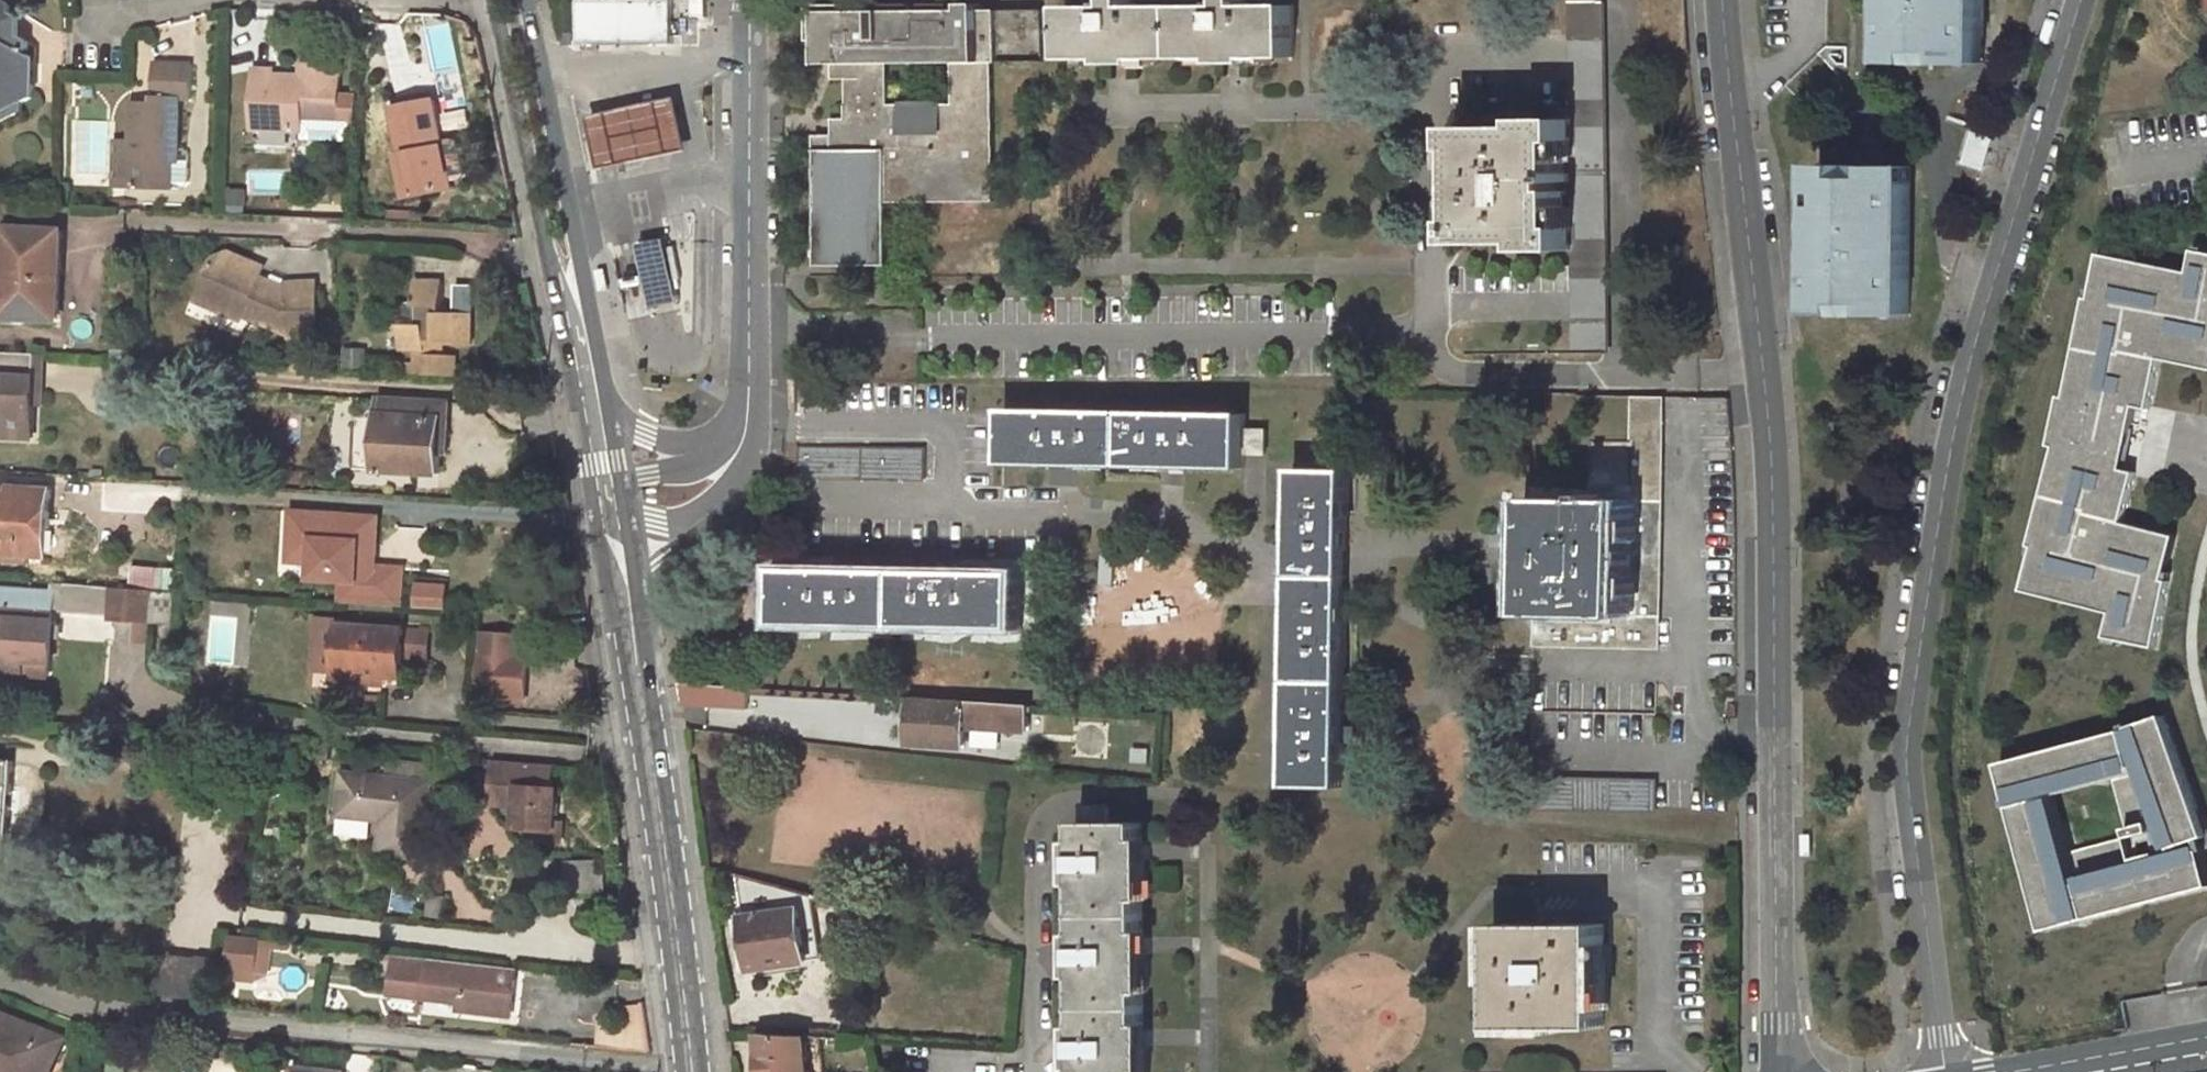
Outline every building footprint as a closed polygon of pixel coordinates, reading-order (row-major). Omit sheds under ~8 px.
[(678,0),(581,0),(583,39),(677,38),(678,0)] [(1295,0),(1287,0),(1066,2),(1067,55),(1296,52),(1295,0)] [(1606,25),(1601,25),(1602,0),(1572,0),(1571,113),(1571,135),(1566,135),(1565,219),(1571,219),(1571,243),(1571,347),(1603,347),(1601,314),(1606,314),(1606,25)] [(1837,33),(1796,77),(1813,98),(1866,38),(1866,0),(1836,0),(1837,33)] [(1903,45),(1993,46),(1993,0),(1903,0),(1903,45)] [(18,5),(0,1),(0,119),(19,114),(19,104),(32,100),(32,87),(24,84),(25,42),(17,42),(18,5)] [(816,61),(846,62),(846,116),(832,117),(833,133),(817,133),(818,265),(890,264),(888,201),(990,200),(990,59),(995,60),(995,8),(978,8),(978,2),(960,2),(960,9),(952,9),(952,1),(884,2),(885,9),(859,9),(859,3),(809,3),(810,39),(817,39),(816,61)] [(1045,54),(1045,11),(997,10),(996,54),(1045,54)] [(169,153),(173,153),(174,102),(187,102),(189,62),(150,61),(148,101),(128,100),(128,140),(123,140),(121,189),(168,191),(169,153)] [(336,123),(336,66),(297,66),(297,77),(297,87),(268,86),(269,76),(269,71),(249,71),(248,131),(267,132),(290,133),(296,134),(296,122),(336,123)] [(297,87),(297,77),(269,76),(268,86),(297,87)] [(687,151),(679,99),(592,120),(604,168),(687,151)] [(450,189),(431,100),(388,109),(398,155),(404,154),(414,197),(450,189)] [(1571,135),(1571,113),(1528,112),(1529,125),(1457,126),(1458,149),(1465,149),(1466,206),(1459,207),(1459,229),(1530,229),(1530,243),(1571,243),(1571,219),(1565,219),(1566,135),(1571,135)] [(290,149),(290,133),(267,132),(266,148),(290,149)] [(121,189),(123,140),(108,139),(106,188),(121,189)] [(1922,145),(1834,144),(1834,289),(1923,289),(1922,145)] [(173,153),(169,153),(168,191),(179,192),(184,186),(185,158),(180,153),(173,153)] [(414,197),(404,154),(398,155),(392,156),(401,200),(414,197)] [(253,191),(279,191),(280,171),(254,170),(253,191)] [(227,189),(229,214),(247,213),(246,188),(227,189)] [(4,230),(0,300),(0,318),(54,320),(59,233),(4,230)] [(651,308),(683,301),(670,237),(638,244),(651,308)] [(2198,249),(2195,269),(2104,253),(2096,298),(2090,297),(2072,396),(2063,396),(2055,445),(2059,445),(2035,545),(2039,546),(2028,587),(2115,612),(2108,636),(2159,648),(2179,535),(2126,520),(2140,473),(2124,469),(2132,435),(2139,405),(2156,407),(2166,360),(2206,367),(2206,250),(2198,249)] [(241,314),(285,335),(293,335),(312,333),(316,311),(314,286),(282,288),(258,278),(264,266),(231,251),(212,259),(199,285),(207,297),(205,302),(239,318),(241,314)] [(401,320),(400,346),(425,347),(425,352),(412,351),(412,359),(403,359),(403,370),(464,372),(465,361),(455,361),(455,354),(441,354),(442,343),(471,344),(472,313),(455,313),(443,312),(443,280),(414,279),(413,304),(413,321),(401,320)] [(472,313),(473,285),(457,284),(455,313),(472,313)] [(207,297),(199,285),(194,297),(205,302),(207,297)] [(413,321),(413,304),(398,303),(398,320),(401,320),(413,321)] [(51,352),(0,350),(0,434),(46,436),(51,352)] [(1658,644),(1664,392),(1632,391),(1630,499),(1532,496),(1528,641),(1658,644)] [(1266,451),(1267,427),(1246,427),(1246,411),(1004,406),(1004,462),(1246,466),(1246,450),(1266,451)] [(451,440),(451,414),(383,411),(381,471),(441,474),(443,441),(451,440)] [(925,478),(925,445),(800,444),(801,477),(925,478)] [(1343,723),(1350,468),(1295,466),(1288,720),(1291,720),(1343,723)] [(56,490),(0,487),(0,491),(0,553),(52,556),(56,490)] [(301,508),(290,508),(288,558),(312,559),(314,535),(300,534),(301,508)] [(377,512),(301,508),(300,534),(314,535),(312,559),(312,575),(341,577),(340,599),(400,602),(403,562),(375,560),(368,560),(369,548),(375,548),(377,512)] [(1018,627),(1019,573),(776,568),(776,622),(1018,627)] [(417,609),(450,610),(451,583),(418,581),(417,609)] [(115,616),(150,619),(152,588),(117,586),(115,616)] [(13,679),(14,673),(48,677),(58,594),(36,592),(35,597),(17,595),(18,590),(0,588),(0,677),(13,679)] [(115,646),(137,645),(136,623),(114,624),(115,646)] [(402,627),(333,623),(330,670),(348,671),(348,677),(365,679),(365,672),(383,674),(399,675),(402,627)] [(483,631),(482,650),(480,691),(521,694),(525,653),(510,652),(511,633),(483,631)] [(723,686),(683,683),(686,707),(720,710),(723,686)] [(967,705),(914,703),(912,747),(964,752),(966,723),(1002,724),(1003,703),(967,700),(967,705)] [(2202,837),(2168,715),(2128,729),(2005,762),(2048,929),(2206,887),(2206,836),(2202,837)] [(1343,723),(1291,720),(1290,787),(1348,787),(1347,723),(1343,723)] [(1131,761),(1149,764),(1152,747),(1134,745),(1131,761)] [(498,759),(495,796),(521,799),(521,808),(520,809),(519,828),(538,829),(556,831),(557,821),(560,790),(553,789),(555,763),(498,759)] [(382,858),(425,861),(433,787),(446,788),(448,767),(390,760),(389,777),(347,773),(342,819),(384,823),(382,858)] [(0,766),(0,843),(9,843),(14,767),(0,766)] [(1657,783),(1529,780),(1529,812),(1657,814),(1657,783)] [(521,799),(495,796),(494,805),(521,808),(521,799)] [(1080,808),(1080,822),(1078,824),(1078,858),(1071,858),(1072,875),(1078,875),(1079,950),(1073,951),(1073,968),(1080,968),(1081,1043),(1073,1042),(1073,1060),(1081,1059),(1081,1071),(1144,1071),(1142,826),(1110,826),(1109,809),(1080,808)] [(556,831),(538,829),(537,840),(565,842),(566,821),(557,821),(556,831)] [(570,891),(606,889),(604,858),(568,860),(570,891)] [(798,893),(735,876),(743,923),(735,924),(738,945),(746,944),(751,971),(809,961),(798,893)] [(1609,922),(1504,922),(1504,1026),(1607,1026),(1609,922)] [(266,942),(232,939),(229,962),(257,963),(259,948),(265,948),(266,942)] [(218,961),(169,956),(163,994),(168,994),(168,999),(174,999),(175,995),(214,1000),(218,961)] [(513,1019),(518,970),(395,957),(392,985),(428,989),(426,1002),(466,1007),(473,1015),(513,1019)] [(428,989),(392,985),(391,999),(426,1002),(428,989)] [(2206,1014),(2206,990),(2136,994),(2137,1018),(2206,1014)] [(24,1025),(0,1013),(0,1071),(3,1071),(24,1025)] [(757,1032),(758,1037),(754,1038),(756,1055),(760,1055),(761,1071),(810,1071),(807,1036),(757,1032)] [(116,1071),(119,1071),(129,1071),(131,1053),(117,1052),(116,1071)]
